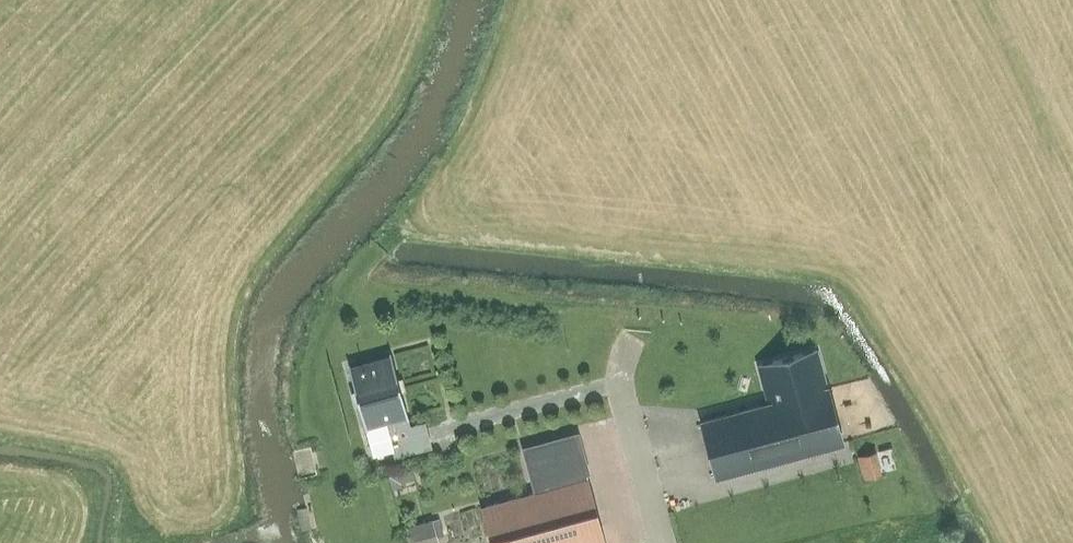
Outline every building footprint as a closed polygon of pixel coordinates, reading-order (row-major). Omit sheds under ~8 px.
[(703,420),(718,476),(846,441),(831,386),(829,386),(818,348),(761,363),(772,402),(703,420)] [(409,417),(392,356),(350,367),(366,428),(390,422),(393,434),(392,434),(398,454),(429,445),(424,426),(411,429),(407,417),(409,417)] [(575,437),(526,450),(538,492),(481,508),(491,542),(607,542),(587,472),(585,472),(575,437)] [(433,519),(406,526),(410,542),(436,542),(439,542),(433,519)]
